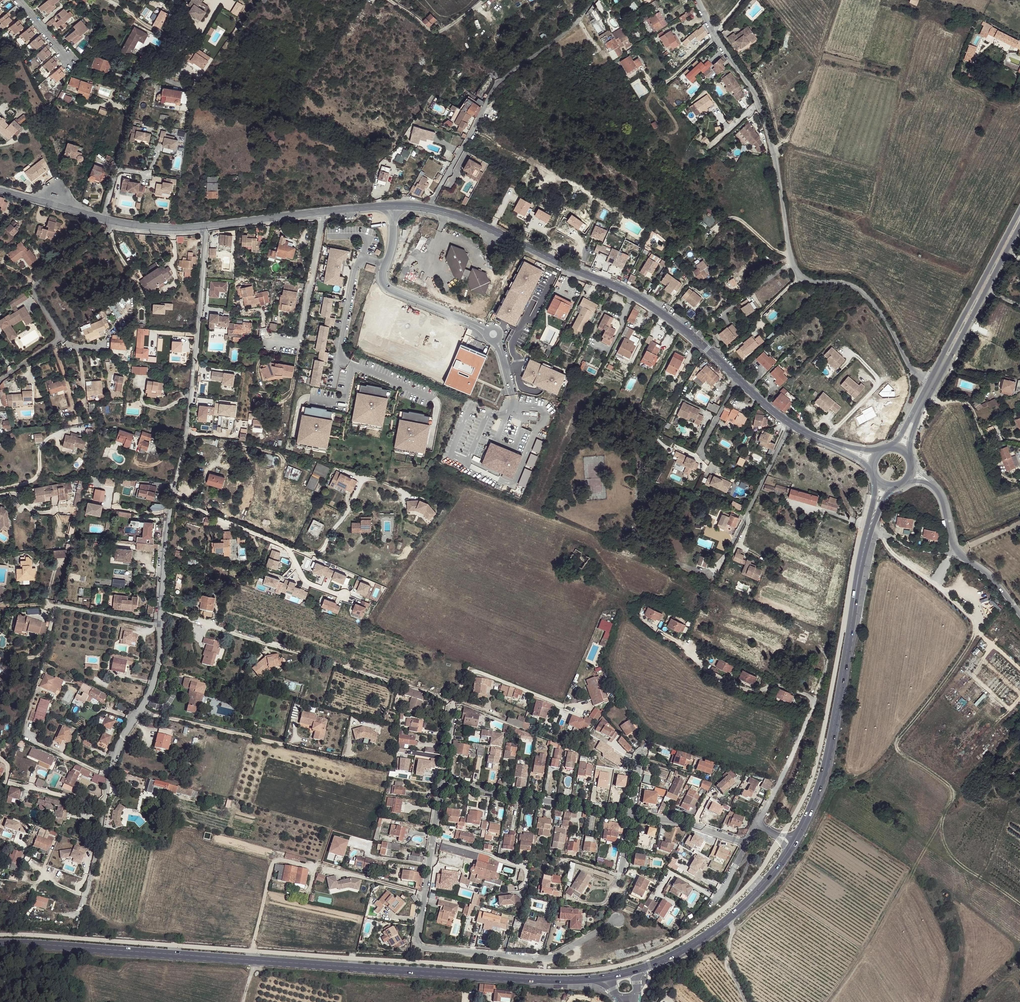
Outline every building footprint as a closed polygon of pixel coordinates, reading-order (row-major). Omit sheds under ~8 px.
[(38,8),(41,11),(44,8),(45,9),(47,12),(50,9),(51,11),(56,7),(54,5),(59,0),(49,0),(48,1),(48,0),(38,8)] [(188,12),(200,20),(205,12),(198,7),(200,4),(202,0),(191,0),(190,2),(193,4),(192,7),(188,12)] [(648,5),(650,8),(654,6),(655,10),(658,8),(654,1),(648,5)] [(200,4),(198,7),(205,12),(207,9),(200,4)] [(593,4),(586,15),(596,8),(593,4)] [(684,14),(686,17),(692,13),(693,16),(697,14),(693,7),(685,13),(684,14)] [(149,16),(154,19),(159,11),(154,8),(149,16)] [(586,15),(591,23),(597,20),(598,21),(603,19),(596,8),(586,15)] [(67,13),(64,9),(55,16),(59,20),(56,23),(59,27),(62,30),(67,26),(64,23),(73,15),(70,11),(67,13)] [(168,14),(161,10),(153,24),(160,28),(168,14)] [(0,19),(0,21),(2,23),(5,26),(12,20),(9,16),(11,15),(8,12),(0,19)] [(646,20),(655,33),(668,24),(659,12),(646,20)] [(431,14),(423,21),(429,27),(434,23),(436,20),(431,14)] [(47,23),(50,26),(53,23),(55,21),(53,18),(47,23)] [(12,30),(10,31),(14,35),(20,30),(22,28),(24,27),(20,23),(22,22),(20,19),(10,27),(12,30)] [(65,38),(68,41),(71,39),(72,40),(74,42),(77,39),(78,41),(83,37),(81,35),(88,29),(80,20),(73,26),(76,29),(76,30),(75,31),(74,30),(65,38)] [(988,34),(1019,50),(1019,41),(991,27),(992,26),(983,21),(982,25),(984,26),(980,35),(983,36),(986,38),(988,34)] [(31,26),(21,34),(23,37),(21,38),(25,43),(35,34),(33,32),(34,31),(32,30),(33,29),(31,26)] [(701,34),(703,38),(707,34),(702,26),(698,30),(698,31),(696,33),(698,36),(701,34)] [(145,40),(148,34),(134,27),(122,49),(131,53),(138,40),(140,38),(145,40)] [(728,38),(734,47),(738,44),(741,48),(756,37),(748,27),(736,35),(734,33),(728,38)] [(612,34),(621,48),(625,45),(626,48),(632,45),(622,28),(612,34)] [(609,30),(599,37),(601,39),(602,38),(605,44),(608,48),(606,49),(613,60),(614,60),(615,59),(623,54),(609,30)] [(658,34),(666,47),(667,46),(669,49),(673,47),(673,48),(678,45),(678,44),(673,36),(674,36),(671,31),(665,34),(663,31),(658,34)] [(41,34),(31,42),(34,45),(32,47),(35,51),(44,43),(42,40),(43,40),(42,38),(43,37),(41,34)] [(977,47),(975,50),(979,52),(986,38),(983,36),(978,47),(977,47)] [(969,44),(964,60),(971,62),(975,50),(977,47),(969,44)] [(47,45),(38,53),(40,56),(38,58),(41,62),(51,53),(48,50),(50,48),(47,45)] [(194,63),(203,69),(208,61),(195,53),(193,49),(183,58),(193,64),(194,63)] [(208,61),(210,57),(198,49),(195,53),(208,61)] [(54,56),(44,64),(47,67),(45,69),(48,73),(58,65),(56,62),(57,61),(56,60),(57,59),(54,56)] [(96,56),(92,67),(105,72),(107,72),(111,62),(96,56)] [(620,62),(628,73),(636,67),(637,68),(643,64),(639,58),(633,61),(630,56),(620,62)] [(720,72),(720,73),(726,68),(722,64),(726,61),(723,56),(713,65),(715,67),(720,72)] [(683,73),(691,82),(696,78),(694,76),(701,70),(703,73),(712,65),(708,60),(704,64),(702,66),(699,63),(697,60),(692,65),(694,68),(690,72),(687,69),(683,73)] [(79,68),(85,71),(88,65),(83,62),(79,68)] [(64,69),(61,67),(51,75),(54,77),(52,79),(55,83),(65,75),(62,71),(64,69)] [(704,73),(708,77),(713,72),(711,71),(712,70),(710,68),(704,73)] [(733,94),(738,101),(744,96),(740,90),(742,89),(730,73),(721,79),(727,86),(730,91),(731,92),(733,90),(735,93),(733,94)] [(90,83),(71,77),(69,85),(79,88),(78,92),(83,94),(82,97),(88,99),(89,95),(91,96),(91,94),(90,93),(93,84),(92,84),(93,82),(90,81),(90,83)] [(186,104),(188,92),(163,88),(161,102),(166,102),(166,100),(176,102),(177,103),(178,104),(180,104),(181,104),(181,103),(186,104)] [(72,97),(65,95),(63,101),(70,103),(72,97)] [(694,104),(700,113),(702,112),(707,108),(713,104),(707,95),(694,104)] [(478,106),(467,98),(460,108),(472,115),(478,106)] [(700,113),(694,104),(690,107),(696,115),(700,113)] [(472,115),(460,108),(458,107),(457,108),(453,105),(451,109),(455,111),(451,120),(456,122),(455,124),(460,126),(464,128),(465,129),(468,123),(467,123),(470,117),(470,118),(472,115)] [(481,107),(478,106),(472,115),(476,117),(481,107)] [(24,114),(17,119),(19,122),(20,122),(26,117),(24,114)] [(0,117),(0,130),(9,139),(14,133),(17,135),(20,132),(17,130),(21,126),(18,124),(19,122),(17,119),(16,118),(14,120),(8,125),(0,117)] [(49,123),(43,119),(37,128),(41,134),(45,129),(44,128),(46,124),(47,125),(49,123)] [(736,135),(744,144),(748,141),(752,145),(754,144),(757,148),(755,149),(758,152),(762,149),(759,146),(762,143),(759,139),(760,138),(754,131),(752,129),(750,127),(751,126),(749,123),(736,135)] [(141,128),(133,126),(131,137),(135,138),(149,141),(151,134),(140,132),(141,128)] [(410,142),(419,144),(420,139),(421,137),(427,139),(433,140),(435,132),(414,126),(410,142)] [(167,132),(162,131),(160,139),(165,140),(164,142),(163,147),(176,149),(178,140),(174,139),(175,137),(166,135),(167,132)] [(82,152),(77,151),(79,146),(68,143),(63,157),(75,160),(75,158),(77,159),(78,161),(80,161),(81,161),(82,161),(82,160),(83,159),(83,158),(83,157),(83,156),(82,156),(81,155),(82,153),(82,152)] [(398,154),(395,160),(402,163),(405,156),(406,157),(408,153),(407,153),(404,151),(403,151),(401,154),(402,155),(401,156),(398,154)] [(468,172),(472,174),(476,176),(480,171),(482,166),(470,158),(463,169),(468,172)] [(43,159),(25,173),(31,180),(45,172),(42,167),(46,165),(43,159)] [(105,168),(94,164),(89,178),(90,180),(99,183),(100,180),(105,182),(108,173),(104,171),(105,168)] [(389,173),(381,171),(378,180),(386,182),(387,182),(389,173)] [(467,175),(479,182),(484,173),(480,171),(476,176),(468,172),(467,175)] [(422,177),(419,175),(410,191),(413,193),(413,192),(421,196),(425,188),(427,185),(425,184),(428,179),(422,176),(422,177)] [(218,177),(208,177),(208,189),(204,189),(204,197),(208,197),(218,197),(221,197),(221,189),(218,189),(218,177)] [(123,178),(121,190),(127,192),(127,190),(137,192),(136,196),(142,197),(144,186),(140,185),(141,183),(132,182),(129,181),(129,180),(129,179),(123,178)] [(176,179),(167,178),(167,182),(166,184),(164,183),(163,184),(157,183),(155,194),(162,195),(162,193),(170,194),(171,190),(172,190),(173,184),(176,184),(176,179)] [(6,229),(13,235),(17,230),(16,229),(19,226),(14,220),(6,229)] [(40,235),(39,237),(45,239),(46,235),(49,236),(53,237),(55,231),(53,231),(55,227),(58,228),(58,229),(60,230),(61,223),(56,222),(56,223),(48,220),(47,226),(49,227),(48,229),(42,228),(43,227),(39,225),(36,234),(40,235)] [(591,235),(603,241),(608,231),(595,225),(591,235)] [(232,246),(233,235),(220,234),(219,245),(232,246)] [(262,249),(262,242),(257,241),(257,238),(255,238),(255,234),(248,234),(248,235),(243,235),(242,238),(242,244),(242,246),(252,246),(252,250),(257,250),(257,249),(262,249)] [(293,258),(297,241),(283,237),(284,236),(282,235),(281,236),(278,248),(277,251),(274,251),(270,250),(268,256),(276,258),(277,254),(287,256),(293,258)] [(416,248),(421,251),(426,238),(421,236),(416,248)] [(8,254),(11,258),(14,255),(16,258),(21,255),(22,256),(27,263),(29,262),(31,264),(37,259),(29,249),(28,250),(27,251),(24,248),(26,247),(21,242),(17,245),(18,246),(8,254)] [(598,244),(594,251),(602,255),(602,253),(609,256),(611,257),(609,262),(623,269),(628,259),(618,255),(620,251),(612,248),(611,252),(606,250),(607,247),(602,245),(601,246),(598,244)] [(483,279),(486,273),(473,268),(472,271),(465,269),(469,259),(462,257),(465,250),(452,245),(447,258),(453,260),(450,267),(457,269),(454,276),(461,279),(462,275),(469,278),(468,281),(469,283),(472,290),(485,295),(490,282),(483,279)] [(335,274),(338,257),(340,257),(339,259),(343,259),(346,260),(347,257),(348,251),(331,247),(331,248),(330,254),(329,260),(327,271),(325,277),(324,282),(342,286),(343,277),(340,276),(338,276),(338,274),(335,274)] [(648,256),(649,257),(659,263),(661,258),(650,252),(648,256)] [(185,267),(185,272),(192,272),(192,263),(195,263),(196,257),(192,257),(188,256),(188,261),(180,260),(179,266),(185,267)] [(649,257),(640,272),(645,275),(648,271),(652,274),(659,263),(649,257)] [(693,272),(700,281),(710,274),(709,272),(710,271),(703,260),(696,265),(698,268),(693,272)] [(523,262),(497,314),(517,324),(544,271),(523,262)] [(141,273),(144,276),(158,267),(156,263),(141,273)] [(374,272),(376,267),(367,264),(365,269),(374,272)] [(148,295),(173,279),(171,275),(170,276),(168,272),(168,271),(170,270),(168,267),(165,268),(161,271),(159,268),(158,267),(144,276),(143,277),(144,278),(140,281),(141,284),(146,292),(145,292),(147,295),(148,295)] [(667,285),(666,287),(672,292),(674,288),(677,291),(682,284),(679,281),(677,283),(672,279),(673,277),(667,273),(661,281),(667,285)] [(631,274),(628,281),(633,283),(636,276),(631,274)] [(226,292),(227,283),(211,282),(210,297),(219,298),(219,291),(226,292)] [(269,302),(267,291),(254,294),(252,284),(245,284),(245,287),(242,288),(241,286),(237,286),(239,298),(244,297),(247,296),(247,300),(245,301),(246,306),(252,305),(256,304),(259,303),(260,305),(265,304),(265,303),(269,302)] [(652,291),(657,294),(662,287),(657,284),(652,291)] [(295,302),(295,298),(297,298),(299,288),(284,285),(283,295),(281,295),(280,304),(274,303),(272,314),(278,315),(279,309),(291,311),(291,307),(295,308),(296,302),(295,302)] [(689,288),(682,297),(694,307),(702,298),(699,296),(698,296),(689,288)] [(9,303),(12,308),(15,306),(28,298),(23,292),(9,303)] [(572,303),(556,295),(555,298),(570,305),(572,303)] [(325,352),(330,327),(333,328),(335,318),(330,317),(333,298),(325,297),(321,316),(326,317),(325,326),(321,325),(316,350),(320,351),(318,360),(315,360),(311,385),(319,386),(324,361),(327,362),(329,353),(325,352)] [(594,312),(598,305),(584,297),(580,305),(583,306),(572,327),(570,326),(569,329),(571,330),(572,327),(578,330),(582,332),(591,315),(588,314),(590,310),(592,311),(594,312)] [(567,312),(570,305),(555,298),(548,312),(564,320),(567,312)] [(741,308),(746,316),(754,310),(747,299),(740,304),(743,307),(741,308)] [(116,317),(121,315),(116,307),(119,305),(117,301),(114,303),(114,304),(110,307),(116,317)] [(639,312),(642,307),(636,304),(633,309),(639,312)] [(10,340),(16,337),(9,325),(22,317),(23,319),(26,325),(33,320),(24,306),(18,310),(15,312),(10,315),(10,314),(0,320),(0,326),(1,328),(3,328),(10,340)] [(633,324),(639,312),(633,309),(627,320),(633,324)] [(227,327),(228,316),(219,316),(219,314),(211,314),(209,328),(214,329),(215,324),(215,322),(218,323),(221,323),(221,324),(221,326),(227,327)] [(609,326),(610,325),(613,318),(605,314),(599,326),(605,330),(602,336),(604,337),(601,341),(610,346),(614,337),(613,337),(616,330),(611,327),(609,326)] [(9,325),(16,337),(17,336),(11,326),(23,319),(22,317),(9,325)] [(83,330),(88,342),(90,341),(88,338),(99,333),(99,332),(109,327),(106,318),(104,319),(90,325),(91,327),(83,330)] [(251,333),(252,323),(243,322),(243,325),(236,324),(229,324),(228,335),(228,336),(233,336),(233,337),(241,338),(242,337),(242,334),(242,333),(251,333)] [(735,332),(737,330),(732,324),(727,328),(733,334),(735,332)] [(628,361),(640,339),(632,335),(634,330),(626,326),(622,336),(625,337),(616,355),(628,361)] [(719,334),(727,344),(738,335),(735,332),(733,334),(727,328),(727,327),(719,334)] [(140,357),(140,360),(143,360),(144,358),(148,358),(148,349),(143,349),(144,335),(144,329),(138,328),(136,357),(140,357)] [(111,339),(111,349),(126,350),(126,340),(120,339),(120,336),(112,335),(112,339),(111,339)] [(754,339),(759,345),(763,341),(759,335),(754,339)] [(740,348),(746,355),(759,345),(754,339),(752,336),(745,341),(747,343),(740,348)] [(660,348),(655,346),(657,343),(651,341),(641,361),(651,366),(652,364),(654,360),(656,361),(658,359),(657,358),(658,355),(656,355),(660,348)] [(454,363),(452,367),(445,383),(471,394),(487,356),(461,345),(455,359),(454,363)] [(826,360),(832,366),(833,364),(837,368),(845,360),(831,347),(824,355),(828,358),(826,360)] [(736,351),(742,358),(746,355),(740,348),(736,351)] [(676,375),(685,357),(675,352),(666,370),(676,375)] [(763,352),(756,359),(768,370),(776,362),(770,356),(769,357),(763,352)] [(530,361),(522,381),(559,397),(567,377),(530,361)] [(293,377),(295,367),(279,363),(279,364),(276,364),(275,366),(273,365),(271,363),(271,362),(266,364),(267,367),(262,369),(263,373),(265,379),(276,375),(275,372),(283,374),(283,375),(293,377)] [(427,372),(430,365),(421,362),(418,369),(427,372)] [(262,369),(267,367),(266,364),(260,366),(260,369),(263,381),(277,377),(293,378),(293,377),(283,375),(283,374),(275,372),(276,375),(265,379),(263,373),(262,369)] [(720,378),(712,370),(711,371),(709,370),(710,368),(706,365),(699,372),(707,380),(713,385),(720,378)] [(707,380),(699,372),(698,371),(700,369),(697,366),(689,379),(691,380),(693,379),(696,375),(704,383),(707,380)] [(775,381),(780,386),(788,378),(783,374),(784,372),(778,366),(770,373),(776,380),(775,381)] [(234,382),(234,375),(230,375),(231,374),(212,371),(211,380),(223,381),(223,379),(229,380),(229,382),(234,382)] [(116,382),(115,390),(121,391),(123,377),(115,375),(114,382),(116,382)] [(841,384),(848,391),(847,391),(851,395),(852,394),(856,397),(865,387),(861,383),(859,386),(858,387),(856,385),(857,384),(848,376),(841,384)] [(1013,392),(1016,382),(1014,382),(1015,380),(1005,377),(1005,379),(1004,379),(1002,389),(1002,390),(1002,393),(1012,396),(1013,392)] [(47,381),(51,394),(64,389),(64,390),(67,389),(64,380),(61,381),(61,380),(53,383),(51,379),(47,381)] [(86,386),(87,395),(99,394),(102,394),(101,380),(92,381),(92,386),(86,386)] [(147,381),(145,392),(148,392),(157,394),(161,395),(163,383),(158,383),(158,382),(153,381),(153,382),(147,381)] [(382,413),(384,397),(386,398),(387,390),(382,389),(382,388),(367,385),(367,386),(361,385),(360,393),(361,393),(359,408),(355,408),(353,420),(383,426),(385,413),(382,413)] [(6,394),(9,406),(18,406),(18,401),(23,400),(33,400),(32,388),(22,389),(22,394),(6,394)] [(777,397),(772,402),(779,408),(782,410),(790,400),(784,395),(787,391),(784,388),(781,392),(777,397)] [(385,413),(388,398),(390,398),(391,391),(387,390),(386,398),(384,397),(382,413),(385,413)] [(790,400),(782,410),(785,412),(796,398),(787,391),(784,395),(790,400)] [(823,392),(815,402),(822,408),(823,406),(828,411),(830,408),(836,413),(841,407),(823,392)] [(998,404),(995,399),(987,403),(987,402),(981,405),(978,400),(973,404),(978,411),(983,407),(984,408),(989,406),(990,408),(998,404)] [(698,414),(700,410),(683,402),(682,406),(680,409),(678,415),(687,419),(688,416),(691,417),(696,419),(694,422),(700,425),(704,416),(698,414)] [(717,413),(720,406),(714,403),(713,404),(709,402),(706,408),(717,413)] [(236,416),(237,404),(231,403),(229,415),(236,416)] [(214,415),(215,407),(200,405),(198,417),(207,418),(208,414),(214,415)] [(748,416),(725,405),(724,409),(725,409),(721,419),(726,421),(729,417),(735,420),(734,423),(743,428),(748,416)] [(326,435),(329,419),(331,419),(332,412),(327,411),(327,409),(312,407),(312,408),(304,407),(298,442),(327,447),(330,435),(326,435)] [(425,452),(430,425),(432,417),(424,416),(424,414),(409,411),(409,413),(404,412),(402,420),(404,420),(401,435),(397,434),(395,446),(425,452)] [(330,435),(333,420),(334,420),(336,412),(332,412),(331,419),(329,419),(326,435),(330,435)] [(767,425),(767,419),(766,419),(766,417),(764,417),(764,415),(763,415),(756,414),(755,420),(754,424),(753,426),(767,425)] [(263,428),(264,420),(254,419),(253,427),(263,428)] [(382,429),(383,426),(353,420),(352,424),(360,425),(360,426),(374,429),(374,428),(382,429)] [(119,429),(117,438),(125,441),(124,443),(123,446),(129,448),(133,434),(119,429)] [(140,437),(137,446),(141,447),(141,448),(145,450),(147,451),(149,443),(144,441),(144,439),(150,440),(152,434),(142,431),(142,433),(140,437)] [(775,444),(770,442),(773,435),(765,431),(763,434),(761,433),(758,441),(760,442),(759,445),(769,449),(772,450),(775,444)] [(34,434),(35,442),(42,441),(42,433),(34,434)] [(66,435),(63,447),(73,449),(74,446),(84,449),(86,440),(77,438),(78,434),(72,433),(71,436),(66,435)] [(543,443),(537,440),(532,451),(539,454),(543,443)] [(327,447),(298,442),(297,446),(304,447),(304,448),(319,450),(327,451),(327,447)] [(487,451),(482,465),(503,474),(502,477),(511,481),(521,456),(511,452),(491,443),(489,448),(486,446),(485,450),(487,451)] [(425,456),(425,452),(395,446),(395,450),(402,452),(417,455),(417,454),(425,456)] [(1007,471),(1016,468),(1007,446),(1006,447),(1000,449),(998,450),(1003,460),(1005,460),(1006,462),(1004,463),(1007,471)] [(695,462),(696,461),(680,453),(678,458),(676,462),(686,467),(684,473),(689,475),(692,469),(695,462)] [(269,455),(267,463),(276,465),(278,457),(269,455)] [(537,457),(531,455),(526,466),(533,469),(537,457)] [(325,478),(330,468),(318,463),(314,473),(325,478)] [(298,481),(301,471),(288,466),(285,476),(298,481)] [(531,472),(525,469),(518,485),(525,488),(531,472)] [(222,487),(225,477),(210,473),(207,484),(217,487),(218,485),(222,487)] [(352,493),(357,482),(346,476),(345,478),(340,475),(339,478),(334,476),(331,482),(336,485),(352,493)] [(318,492),(323,481),(311,476),(306,487),(314,490),(318,492)] [(731,483),(723,479),(722,480),(720,479),(714,476),(712,479),(709,477),(708,477),(705,484),(709,486),(710,484),(719,488),(720,486),(728,490),(731,483)] [(79,480),(74,506),(77,507),(79,507),(83,492),(84,487),(86,479),(79,480)] [(29,489),(30,502),(37,502),(36,497),(45,496),(54,495),(59,495),(59,497),(68,496),(68,492),(72,492),(71,482),(29,489)] [(146,497),(146,498),(156,501),(158,493),(155,493),(157,487),(149,485),(140,484),(139,489),(138,495),(146,497)] [(791,489),(776,485),(775,488),(765,485),(764,489),(774,492),(775,489),(784,492),(784,493),(789,495),(791,489)] [(146,498),(146,497),(138,495),(139,489),(138,488),(136,497),(146,499),(146,498)] [(95,489),(93,499),(103,501),(105,491),(95,489)] [(819,497),(791,489),(789,495),(789,497),(816,505),(819,497)] [(836,511),(838,505),(823,500),(821,507),(836,511)] [(436,513),(428,504),(420,501),(408,501),(408,511),(416,510),(417,509),(424,511),(423,513),(429,520),(436,513)] [(740,509),(742,505),(733,501),(731,505),(740,509)] [(88,502),(86,513),(100,516),(102,505),(88,502)] [(0,520),(0,523),(0,529),(0,530),(9,529),(7,510),(4,510),(0,508),(0,520)] [(735,526),(739,518),(736,517),(730,515),(723,512),(718,523),(726,526),(727,523),(735,526)] [(912,528),(914,519),(898,517),(897,525),(900,525),(900,527),(912,528)] [(371,529),(371,520),(373,520),(373,518),(371,518),(371,519),(361,519),(361,523),(352,523),(352,532),(362,532),(362,529),(371,529)] [(318,536),(324,523),(313,519),(307,531),(318,536)] [(153,544),(154,538),(150,538),(150,534),(152,534),(152,523),(144,522),(144,521),(139,520),(139,521),(131,520),(131,523),(130,523),(129,524),(129,525),(130,526),(143,527),(142,537),(137,537),(136,542),(137,542),(153,544)] [(939,540),(940,532),(925,529),(923,536),(927,537),(927,538),(939,540)] [(231,555),(230,539),(233,539),(232,531),(223,532),(224,539),(221,539),(221,542),(212,542),(212,552),(224,552),(225,556),(231,555),(231,560),(238,560),(237,555),(231,555)] [(137,545),(136,550),(153,551),(153,548),(158,548),(158,545),(153,544),(137,542),(137,545)] [(116,548),(114,560),(131,561),(132,550),(116,548)] [(54,550),(54,558),(67,557),(66,550),(54,550)] [(743,559),(744,555),(740,554),(736,552),(735,556),(733,560),(741,563),(743,559)] [(581,568),(586,562),(575,553),(570,558),(581,568)] [(23,578),(23,580),(30,580),(30,578),(32,578),(34,580),(36,578),(35,568),(32,568),(32,559),(29,557),(26,557),(26,555),(24,556),(24,557),(21,557),(21,565),(23,565),(23,568),(17,568),(17,574),(19,574),(19,578),(23,578)] [(706,567),(708,559),(700,556),(697,564),(706,567)] [(758,580),(762,570),(756,567),(750,565),(751,563),(752,561),(747,560),(747,561),(745,565),(743,570),(747,571),(746,573),(752,576),(751,577),(758,580)] [(315,563),(312,572),(344,583),(347,573),(315,563)] [(113,579),(112,587),(124,588),(125,581),(113,579)] [(356,579),(351,591),(365,596),(370,584),(356,579)] [(983,598),(987,602),(994,595),(990,591),(983,598)] [(213,611),(216,598),(196,594),(195,600),(202,601),(201,609),(213,611)] [(114,595),(113,605),(121,606),(120,609),(134,611),(134,608),(137,608),(138,598),(132,597),(132,600),(128,600),(122,599),(122,596),(114,595)] [(340,607),(336,605),(336,603),(325,599),(322,606),(333,611),(333,612),(338,614),(340,607)] [(363,616),(366,607),(368,608),(370,603),(362,600),(360,605),(356,603),(353,612),(363,616)] [(662,614),(648,607),(644,615),(655,620),(656,619),(659,621),(662,614)] [(15,628),(14,630),(27,633),(27,632),(39,635),(41,622),(18,617),(15,628)] [(685,626),(671,619),(668,626),(679,632),(679,631),(682,632),(685,626)] [(609,632),(612,624),(601,620),(599,625),(605,627),(603,630),(609,632)] [(45,636),(47,628),(46,627),(46,624),(41,622),(39,635),(45,636)] [(806,642),(810,633),(793,626),(789,636),(797,639),(798,638),(806,642)] [(121,640),(120,644),(128,646),(129,640),(137,641),(138,635),(132,634),(133,631),(122,629),(121,633),(124,634),(123,640),(121,640)] [(218,656),(220,649),(219,648),(220,643),(204,638),(203,643),(207,645),(209,645),(207,652),(205,651),(203,656),(205,656),(202,664),(212,667),(216,655),(218,656)] [(983,653),(977,648),(972,653),(975,655),(976,654),(980,657),(983,653)] [(113,665),(111,671),(125,674),(126,667),(127,661),(114,658),(115,655),(111,654),(110,658),(114,659),(113,663),(112,663),(111,665),(113,665)] [(127,661),(126,667),(128,667),(128,665),(132,666),(134,659),(115,655),(114,658),(127,661)] [(284,666),(282,659),(279,660),(278,655),(272,656),(273,658),(267,659),(265,658),(252,669),(259,677),(268,670),(269,669),(284,666)] [(734,666),(720,659),(716,667),(727,672),(727,671),(730,672),(734,666)] [(757,677),(743,670),(739,678),(750,683),(751,682),(754,684),(757,677)] [(41,687),(40,687),(55,694),(57,689),(61,680),(56,677),(55,680),(44,674),(42,678),(44,679),(43,681),(41,687)] [(203,698),(205,687),(205,685),(204,685),(199,683),(200,682),(185,678),(183,685),(183,686),(184,687),(185,687),(190,689),(191,689),(189,696),(192,697),(191,700),(190,700),(189,706),(188,706),(187,712),(192,713),(194,713),(195,713),(195,712),(196,709),(198,709),(201,697),(203,698)] [(490,688),(491,681),(475,678),(473,694),(478,694),(477,698),(485,699),(487,687),(490,688)] [(607,699),(600,679),(595,680),(595,678),(586,681),(588,687),(590,686),(594,699),(591,700),(594,706),(603,703),(603,700),(607,699)] [(972,698),(980,688),(973,683),(965,693),(972,698)] [(75,698),(84,704),(86,701),(90,703),(93,698),(100,702),(100,703),(102,704),(104,701),(105,702),(108,697),(83,684),(79,691),(84,693),(81,697),(77,694),(75,698)] [(521,697),(523,692),(516,689),(502,685),(501,686),(500,686),(499,690),(500,690),(500,691),(503,692),(502,696),(513,699),(513,697),(517,699),(518,696),(521,697)] [(418,713),(424,694),(407,688),(405,695),(412,697),(407,711),(411,712),(412,710),(418,713)] [(790,694),(791,693),(779,689),(776,697),(791,702),(794,696),(790,694)] [(959,712),(968,702),(962,697),(953,707),(959,712)] [(31,711),(28,720),(42,725),(49,701),(41,699),(36,713),(31,711)] [(551,712),(553,705),(536,701),(532,716),(537,717),(538,715),(546,717),(547,711),(551,712)] [(296,719),(300,703),(295,702),(291,718),(296,719)] [(125,712),(126,708),(123,707),(123,705),(119,704),(117,709),(125,712)] [(477,727),(479,715),(476,714),(476,712),(464,708),(462,717),(465,717),(464,720),(463,725),(477,727)] [(596,722),(602,713),(595,708),(590,717),(596,722)] [(321,725),(322,719),(316,718),(317,716),(302,713),(300,723),(314,726),(313,730),(316,731),(314,740),(323,742),(325,731),(325,730),(326,726),(321,725)] [(522,729),(524,723),(525,719),(519,716),(517,720),(510,717),(507,723),(522,729)] [(586,730),(592,720),(585,717),(583,721),(572,716),(569,725),(581,730),(581,728),(586,730)] [(107,728),(100,742),(107,745),(114,730),(111,728),(115,722),(106,718),(105,719),(104,719),(103,720),(100,719),(98,724),(107,728)] [(421,733),(423,721),(407,718),(406,726),(410,727),(409,731),(421,733)] [(638,729),(634,723),(632,724),(629,721),(620,726),(626,735),(636,729),(636,730),(638,729)] [(618,734),(615,732),(605,727),(606,725),(601,722),(596,730),(611,738),(609,741),(612,743),(614,739),(618,734)] [(522,731),(508,725),(507,732),(514,733),(514,735),(521,736),(522,731)] [(56,737),(54,741),(61,744),(63,741),(70,744),(73,737),(69,735),(71,731),(62,727),(57,738),(56,737)] [(375,743),(378,733),(373,732),(374,730),(363,727),(353,730),(356,740),(363,738),(371,740),(370,742),(375,743)] [(168,751),(173,731),(167,730),(167,731),(159,729),(155,748),(156,749),(161,750),(168,751)] [(501,735),(492,733),(493,731),(482,730),(481,736),(491,738),(490,745),(501,747),(503,735),(501,735)] [(414,742),(415,737),(403,735),(404,731),(400,731),(399,735),(399,743),(404,744),(416,745),(417,742),(414,742)] [(534,736),(522,731),(521,736),(520,738),(534,740),(534,736)] [(582,743),(588,733),(586,732),(584,735),(583,734),(579,740),(582,743)] [(628,753),(631,748),(621,737),(618,742),(628,753)] [(473,754),(474,750),(469,749),(469,746),(458,744),(458,741),(453,740),(451,753),(468,756),(468,754),(469,755),(469,757),(474,758),(475,754),(473,754)] [(514,760),(517,745),(509,743),(506,743),(504,757),(509,758),(509,759),(514,760)] [(483,756),(485,749),(483,749),(484,745),(478,744),(478,747),(477,755),(483,756)] [(501,749),(501,748),(492,747),(490,757),(488,756),(487,763),(493,764),(493,763),(498,764),(501,749)] [(32,748),(28,756),(51,766),(55,759),(32,748)] [(406,764),(408,754),(405,753),(405,754),(402,753),(402,750),(399,749),(397,759),(397,771),(399,771),(399,775),(404,776),(405,771),(406,764)] [(559,769),(562,751),(556,749),(552,768),(559,769)] [(690,762),(691,758),(695,760),(696,757),(677,751),(675,757),(673,764),(683,768),(682,769),(687,771),(689,765),(690,762)] [(575,763),(576,759),(577,759),(578,754),(565,752),(565,757),(566,757),(565,761),(566,761),(565,768),(573,769),(574,763),(575,763)] [(543,774),(546,755),(540,754),(540,757),(536,756),(533,772),(543,774)] [(590,777),(592,766),(585,765),(585,764),(586,764),(588,758),(580,756),(577,776),(584,777),(585,776),(590,777)] [(711,770),(712,764),(708,763),(708,762),(705,761),(704,763),(699,762),(696,770),(711,775),(712,771),(711,770)] [(70,772),(64,784),(73,788),(77,780),(80,774),(83,775),(83,776),(88,778),(89,776),(91,772),(75,765),(73,770),(72,770),(71,772),(70,772)] [(524,789),(527,767),(517,765),(515,777),(518,778),(516,788),(524,789)] [(736,776),(730,769),(726,773),(728,775),(732,780),(736,776)] [(627,782),(629,772),(615,770),(614,773),(613,779),(618,780),(618,783),(627,785),(627,782)] [(735,783),(732,780),(728,775),(726,773),(722,776),(725,778),(716,786),(722,793),(727,789),(735,783)] [(92,780),(91,782),(103,787),(106,779),(95,774),(93,777),(92,780)] [(653,785),(655,780),(650,778),(650,777),(644,776),(642,782),(653,785)] [(677,797),(685,779),(680,777),(679,779),(676,778),(669,793),(667,793),(666,797),(676,801),(678,797),(677,797)] [(751,798),(758,782),(750,778),(748,783),(751,784),(747,792),(744,790),(741,796),(747,798),(747,796),(751,798)] [(36,785),(37,787),(42,788),(43,787),(45,782),(39,779),(36,785)] [(770,787),(773,781),(765,779),(763,783),(770,787)] [(193,790),(178,786),(177,787),(155,781),(155,782),(150,780),(147,792),(152,794),(152,792),(165,796),(167,791),(175,794),(176,794),(179,795),(179,793),(191,797),(193,790)] [(708,791),(712,783),(703,780),(700,787),(708,791)] [(402,787),(403,783),(395,782),(394,786),(393,786),(391,794),(401,795),(402,787)] [(770,787),(763,783),(760,787),(768,791),(770,787)] [(11,788),(8,797),(12,798),(19,800),(21,795),(19,794),(20,791),(11,788)] [(664,794),(665,791),(655,788),(654,791),(660,793),(659,795),(663,796),(664,794)] [(693,809),(699,797),(695,795),(696,792),(689,789),(680,807),(687,810),(689,807),(693,809)] [(656,805),(658,793),(655,793),(655,792),(653,791),(652,793),(645,791),(643,803),(646,804),(646,806),(648,806),(648,804),(656,805)] [(612,807),(614,795),(604,793),(604,795),(599,794),(597,804),(612,807)] [(39,799),(37,805),(39,805),(39,807),(39,808),(39,809),(40,810),(42,811),(43,810),(44,810),(45,809),(45,808),(52,810),(54,805),(58,806),(57,811),(56,811),(54,818),(58,819),(57,823),(57,824),(62,825),(63,821),(65,821),(68,809),(65,809),(62,808),(63,805),(59,805),(60,801),(46,798),(45,801),(43,801),(44,800),(39,799)] [(400,814),(402,800),(388,798),(387,806),(391,807),(390,816),(397,817),(397,813),(400,814)] [(739,800),(736,806),(746,811),(749,804),(739,800)] [(120,820),(121,813),(125,808),(119,804),(115,811),(113,821),(116,828),(122,826),(120,820)] [(459,822),(460,811),(447,809),(445,820),(448,820),(447,822),(458,823),(458,826),(463,827),(464,827),(464,824),(461,823),(459,822)] [(482,818),(482,812),(470,810),(469,814),(468,814),(467,823),(479,825),(481,818),(482,818)] [(740,828),(743,819),(734,815),(735,814),(728,812),(723,824),(732,827),(733,825),(740,828)] [(568,826),(570,814),(564,813),(562,825),(568,826)] [(549,834),(551,820),(546,819),(544,819),(538,818),(537,828),(539,829),(538,835),(549,837),(549,834)] [(498,837),(500,826),(490,824),(490,823),(487,822),(486,830),(484,839),(491,840),(492,836),(498,837)] [(622,832),(623,829),(619,828),(619,824),(609,822),(609,824),(603,823),(602,829),(605,830),(603,839),(616,841),(618,833),(619,833),(619,832),(622,832)] [(406,839),(408,828),(392,825),(390,835),(399,837),(398,841),(403,842),(404,838),(406,839)] [(564,844),(566,835),(564,835),(565,831),(565,830),(555,828),(554,833),(555,833),(552,847),(561,849),(562,843),(564,844)] [(648,847),(651,837),(654,838),(656,830),(649,828),(647,834),(647,836),(645,835),(639,833),(637,843),(642,844),(641,845),(648,847)] [(48,836),(50,832),(41,829),(39,832),(44,834),(42,838),(47,840),(48,836)] [(472,837),(473,835),(469,834),(461,832),(457,831),(455,839),(459,840),(467,842),(467,843),(473,844),(474,838),(472,837)] [(513,847),(514,837),(515,832),(510,831),(510,836),(505,835),(503,849),(514,851),(514,847),(513,847)] [(39,832),(34,846),(47,851),(49,848),(49,846),(51,846),(54,838),(48,836),(47,840),(42,838),(44,834),(39,832)] [(534,836),(534,834),(526,833),(526,837),(524,837),(523,835),(520,835),(519,841),(520,842),(519,849),(530,851),(531,844),(532,844),(533,840),(534,836)] [(343,857),(348,842),(334,837),(329,853),(343,857)] [(595,853),(596,844),(592,843),(593,838),(585,837),(585,842),(583,851),(595,853)] [(578,847),(579,843),(579,841),(569,839),(568,843),(567,843),(566,846),(568,847),(567,850),(577,852),(577,851),(578,851),(579,848),(578,847)] [(399,851),(400,844),(392,843),(392,844),(388,844),(388,843),(382,842),(381,845),(378,844),(377,850),(380,850),(380,854),(385,855),(390,856),(391,849),(399,851)] [(672,851),(674,846),(670,845),(665,843),(662,842),(661,847),(660,849),(671,853),(672,851)] [(691,852),(694,847),(687,843),(684,848),(691,852)] [(453,854),(455,847),(441,844),(440,849),(440,850),(453,854)] [(491,853),(492,846),(484,845),(483,851),(491,853)] [(60,851),(61,859),(70,857),(74,859),(82,862),(86,850),(75,846),(73,850),(71,850),(60,851)] [(477,861),(479,854),(455,847),(453,854),(477,861)] [(10,868),(16,871),(22,852),(14,850),(12,855),(10,854),(8,861),(12,862),(10,868)] [(306,859),(286,853),(285,856),(284,856),(283,857),(293,860),(293,859),(305,863),(306,859)] [(483,881),(489,860),(490,857),(479,854),(477,861),(475,866),(473,865),(472,868),(471,870),(470,871),(471,873),(472,874),(473,875),(476,875),(477,875),(476,879),(483,881)] [(648,860),(648,857),(645,857),(645,856),(635,855),(633,865),(646,867),(647,865),(649,865),(650,860),(648,860)] [(705,865),(702,864),(705,859),(697,855),(696,856),(692,863),(689,868),(690,868),(688,871),(694,875),(696,872),(697,872),(699,868),(702,870),(705,865)] [(380,871),(382,863),(373,861),(373,860),(366,858),(365,859),(356,857),(354,866),(380,871)] [(496,874),(499,863),(489,860),(483,881),(501,886),(502,879),(498,878),(498,877),(498,875),(497,874),(496,874)] [(612,869),(614,863),(604,860),(603,863),(602,866),(611,870),(612,869)] [(283,881),(285,866),(276,864),(275,871),(279,871),(278,880),(283,881)] [(304,889),(308,870),(285,866),(283,881),(296,883),(295,887),(304,889)] [(457,882),(458,873),(442,870),(442,875),(441,876),(438,876),(437,884),(450,886),(451,881),(457,882)] [(420,890),(423,874),(403,871),(402,873),(400,873),(399,877),(402,877),(401,880),(416,882),(415,888),(420,890)] [(580,894),(591,878),(581,872),(571,888),(580,894)] [(476,879),(477,875),(476,875),(473,875),(472,874),(471,873),(469,880),(468,885),(469,886),(470,881),(481,885),(483,881),(476,879)] [(323,882),(325,877),(319,874),(316,880),(323,882)] [(560,885),(562,877),(553,875),(552,877),(544,875),(541,886),(542,886),(541,890),(541,893),(558,897),(559,892),(555,892),(556,890),(549,888),(548,888),(549,882),(550,883),(560,885)] [(358,890),(361,881),(352,879),(340,881),(340,882),(341,883),(337,884),(337,882),(336,876),(327,878),(329,890),(338,888),(338,886),(341,886),(342,889),(349,888),(358,890)] [(646,889),(649,882),(639,877),(631,895),(643,900),(648,890),(646,889)] [(692,887),(677,879),(673,886),(674,887),(674,889),(672,888),(669,892),(677,896),(679,892),(678,891),(679,890),(687,894),(692,887)] [(20,891),(21,887),(0,881),(0,885),(20,891)] [(451,890),(452,883),(456,884),(457,882),(451,881),(450,886),(437,884),(436,888),(451,890)] [(580,894),(571,888),(569,887),(565,893),(571,896),(573,893),(579,897),(580,894)] [(692,887),(687,894),(679,890),(678,891),(679,892),(688,897),(693,888),(692,887)] [(401,907),(404,903),(397,896),(395,899),(391,896),(392,895),(387,891),(379,901),(383,905),(384,904),(386,902),(389,905),(388,907),(393,911),(398,905),(401,907)] [(514,905),(513,896),(508,896),(508,892),(498,893),(499,906),(514,905)] [(653,908),(656,903),(648,898),(644,905),(650,908),(649,909),(655,913),(657,910),(653,908)] [(36,900),(35,905),(46,909),(47,903),(36,900)] [(456,913),(458,906),(439,900),(437,906),(441,906),(444,907),(443,909),(440,909),(438,918),(448,921),(448,918),(449,917),(454,918),(455,913),(456,913)] [(663,919),(671,905),(663,900),(660,904),(657,902),(656,903),(653,908),(657,910),(655,913),(654,914),(659,917),(656,922),(659,924),(662,919),(663,919)] [(383,906),(378,902),(377,901),(374,904),(378,907),(381,910),(384,907),(383,906)] [(398,905),(393,911),(395,914),(401,907),(398,905)] [(644,916),(648,909),(649,909),(650,908),(644,905),(644,906),(642,910),(639,914),(644,916)] [(639,914),(642,910),(638,908),(635,914),(634,916),(637,918),(639,914)] [(581,916),(578,915),(578,913),(578,911),(572,910),(560,909),(560,916),(559,920),(560,920),(571,920),(570,923),(570,927),(570,929),(579,930),(579,923),(581,924),(581,916)] [(505,930),(508,920),(491,915),(480,912),(479,912),(476,922),(505,930)] [(548,934),(551,921),(552,921),(538,917),(537,921),(540,921),(544,922),(542,932),(548,934)] [(535,928),(536,923),(526,920),(525,925),(535,928)] [(542,932),(544,922),(540,921),(537,921),(536,923),(535,928),(525,925),(524,925),(520,938),(528,941),(528,940),(531,940),(539,943),(542,932)] [(401,941),(393,926),(391,928),(389,926),(384,929),(385,931),(383,932),(386,936),(382,938),(384,942),(388,940),(392,947),(395,945),(397,949),(407,943),(404,939),(401,941)] [(496,986),(480,984),(479,991),(483,992),(483,994),(486,994),(486,992),(493,993),(493,989),(496,989),(496,986)] [(497,1001),(500,1001),(500,997),(510,998),(511,992),(495,990),(494,1001),(497,1001)]
